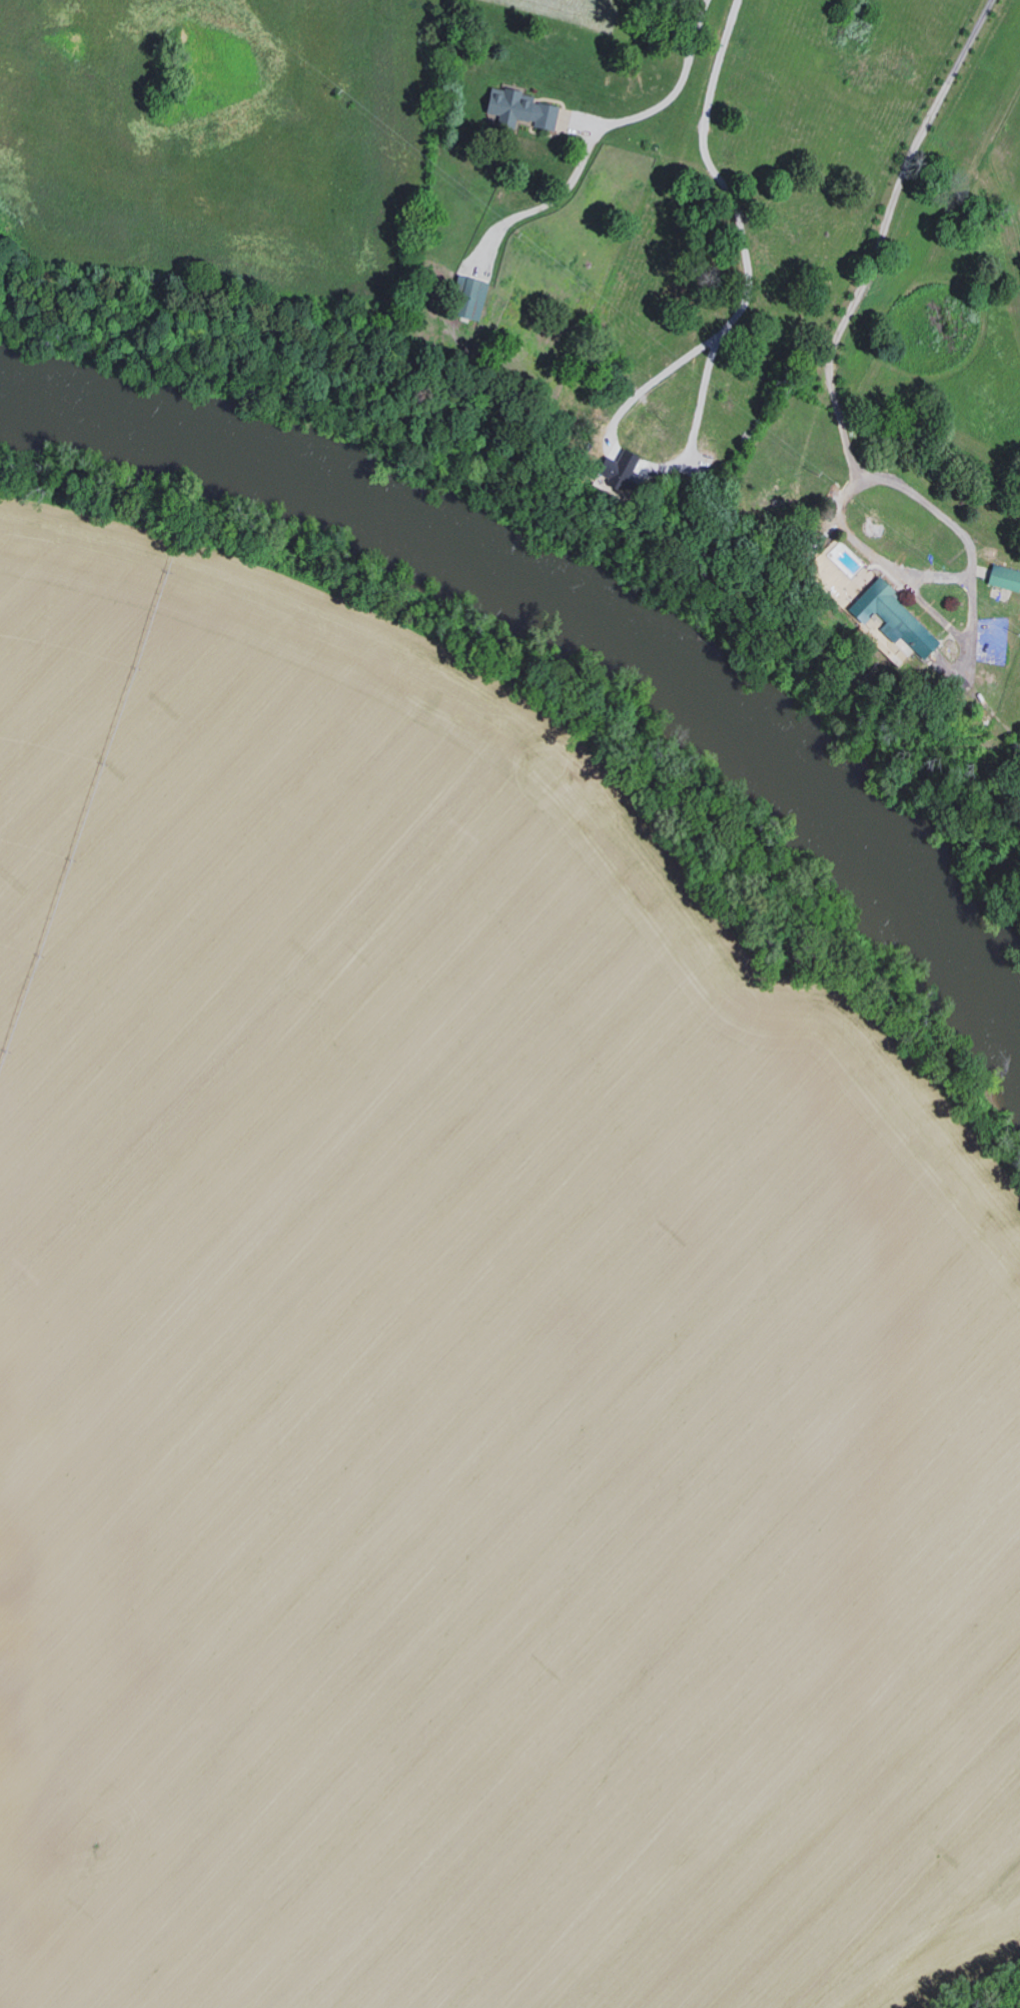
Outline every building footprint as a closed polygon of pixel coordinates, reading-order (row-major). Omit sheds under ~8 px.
[(485,281),(460,274),(449,313),(473,320),(485,281)] [(636,458),(629,455),(627,460),(622,458),(620,464),(601,456),(593,474),(611,483),(610,484),(617,487),(620,481),(624,484),(636,458)] [(990,564),(985,583),(1019,592),(1019,571),(990,564)]
